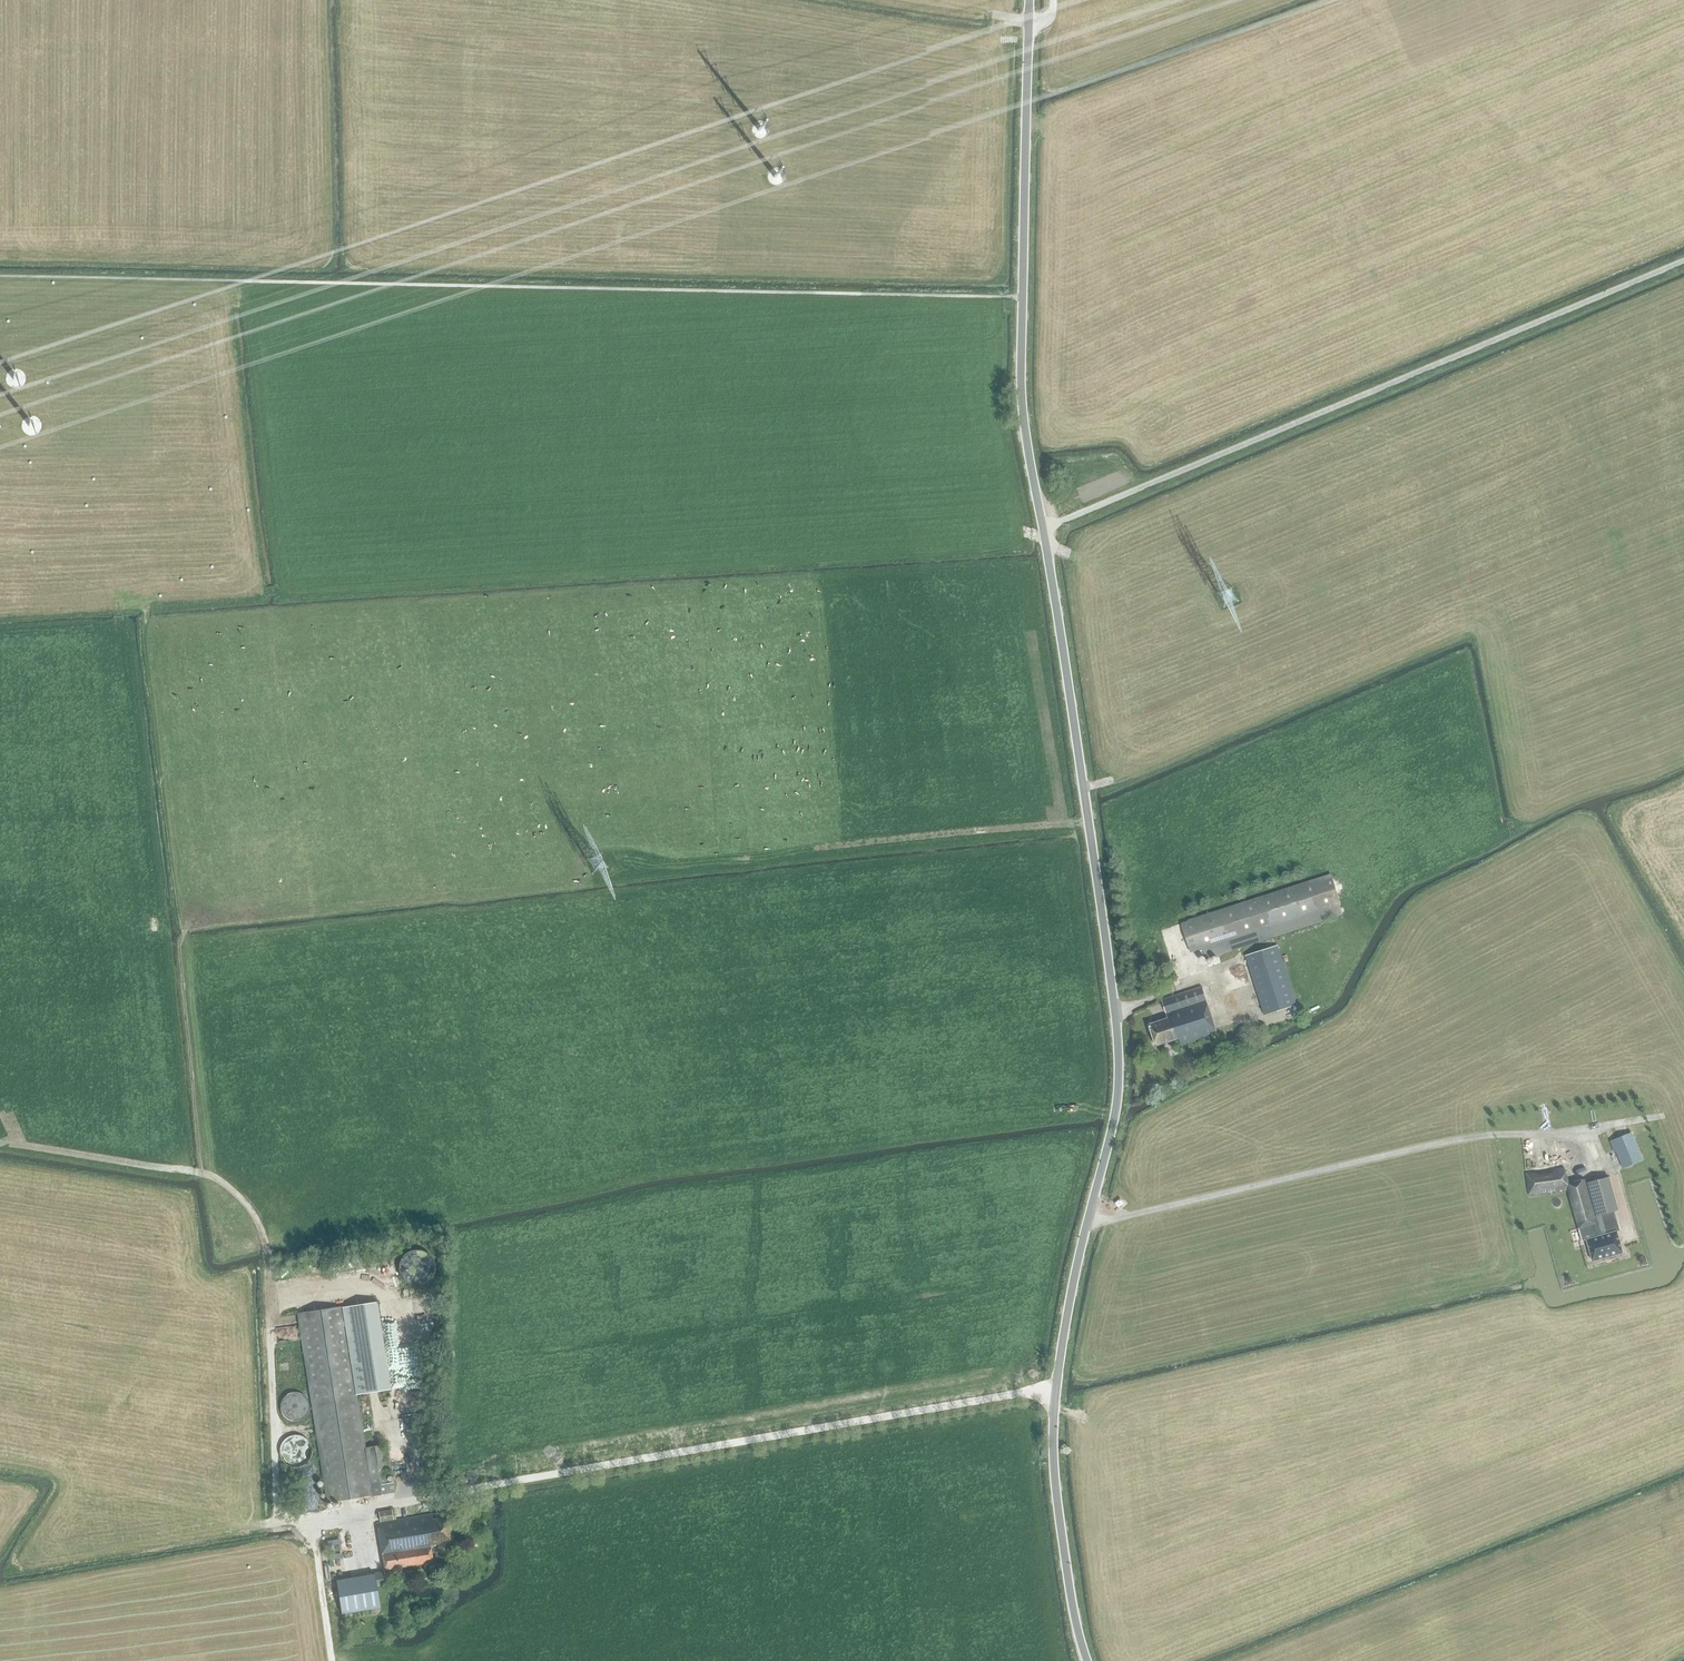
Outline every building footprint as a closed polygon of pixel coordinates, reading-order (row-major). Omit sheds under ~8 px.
[(1341,905),(1331,874),(1188,920),(1188,921),(1181,923),(1190,952),(1198,950),(1198,951),(1341,905)] [(1297,1004),(1275,937),(1242,948),(1263,1015),(1297,1004)] [(1217,1033),(1202,987),(1162,1000),(1168,1019),(1149,1025),(1156,1046),(1178,1039),(1180,1045),(1217,1033)] [(1646,1159),(1634,1130),(1608,1141),(1613,1153),(1616,1152),(1622,1169),(1646,1159)] [(1568,1190),(1581,1239),(1586,1238),(1592,1260),(1621,1251),(1616,1231),(1604,1234),(1599,1215),(1618,1210),(1609,1176),(1588,1182),(1587,1179),(1569,1182),(1567,1168),(1526,1173),(1529,1195),(1568,1190)] [(390,1388),(377,1302),(343,1307),(297,1315),(310,1401),(326,1504),(395,1493),(393,1482),(387,1483),(381,1444),(364,1447),(357,1394),(390,1388)] [(299,1393),(296,1392),(292,1392),(289,1394),(285,1396),(283,1398),(281,1401),(280,1405),(280,1409),(281,1412),(283,1415),(286,1418),(289,1420),(292,1421),(296,1421),(299,1420),(303,1419),(305,1416),(307,1414),(309,1410),(309,1407),(309,1403),(307,1400),(305,1397),(302,1394),(299,1393)] [(298,1435),(294,1435),(290,1435),(286,1437),(283,1440),(281,1444),(279,1447),(279,1452),(280,1456),(281,1459),(284,1463),(287,1465),(291,1467),(295,1467),(299,1467),(303,1465),(306,1463),(309,1460),(311,1456),(312,1452),(312,1448),(310,1444),(308,1441),(305,1438),(302,1436),(298,1435)] [(378,1512),(380,1522),(376,1523),(384,1570),(433,1562),(430,1545),(450,1542),(446,1516),(432,1518),(432,1513),(393,1520),(391,1510),(378,1512)] [(386,1578),(384,1570),(372,1572),(374,1580),(386,1578)] [(372,1572),(335,1578),(341,1611),(378,1605),(374,1580),(372,1572)]
